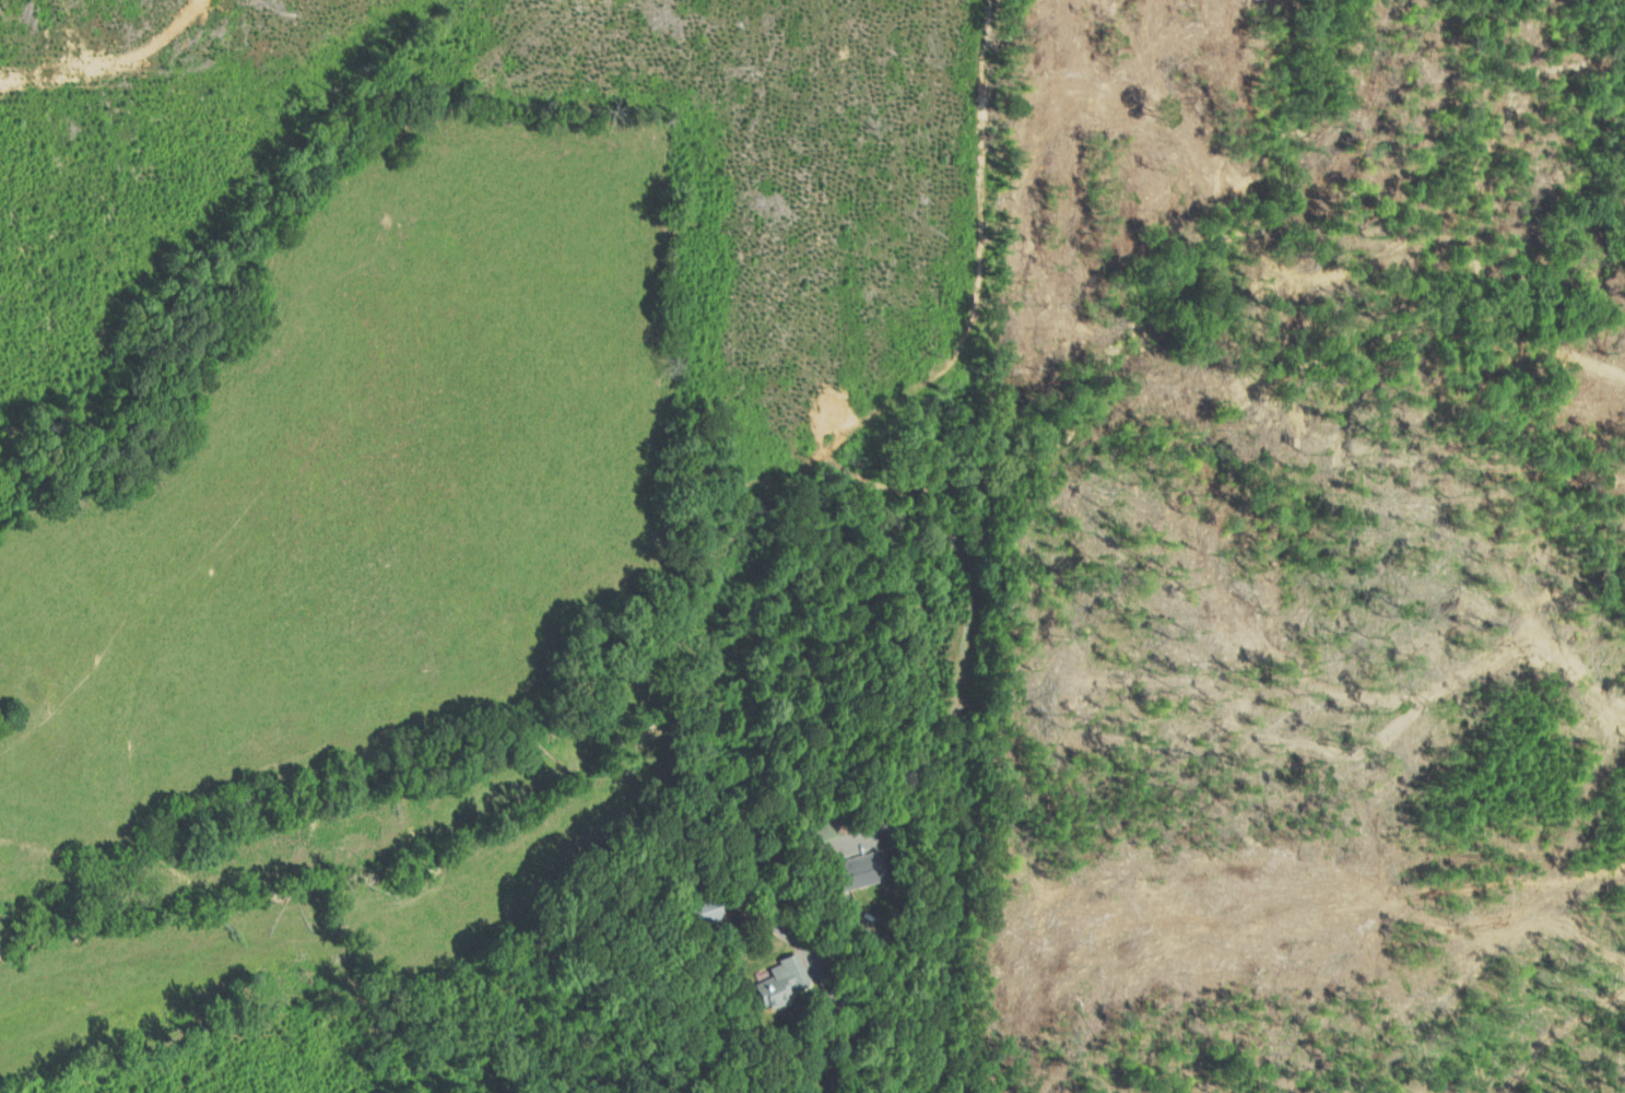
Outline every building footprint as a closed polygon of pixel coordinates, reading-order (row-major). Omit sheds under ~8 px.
[(856,886),(887,878),(879,849),(848,857),(856,886)] [(768,963),(772,976),(759,980),(767,1007),(794,999),(791,989),(802,986),(798,973),(803,971),(798,954),(768,963)]
